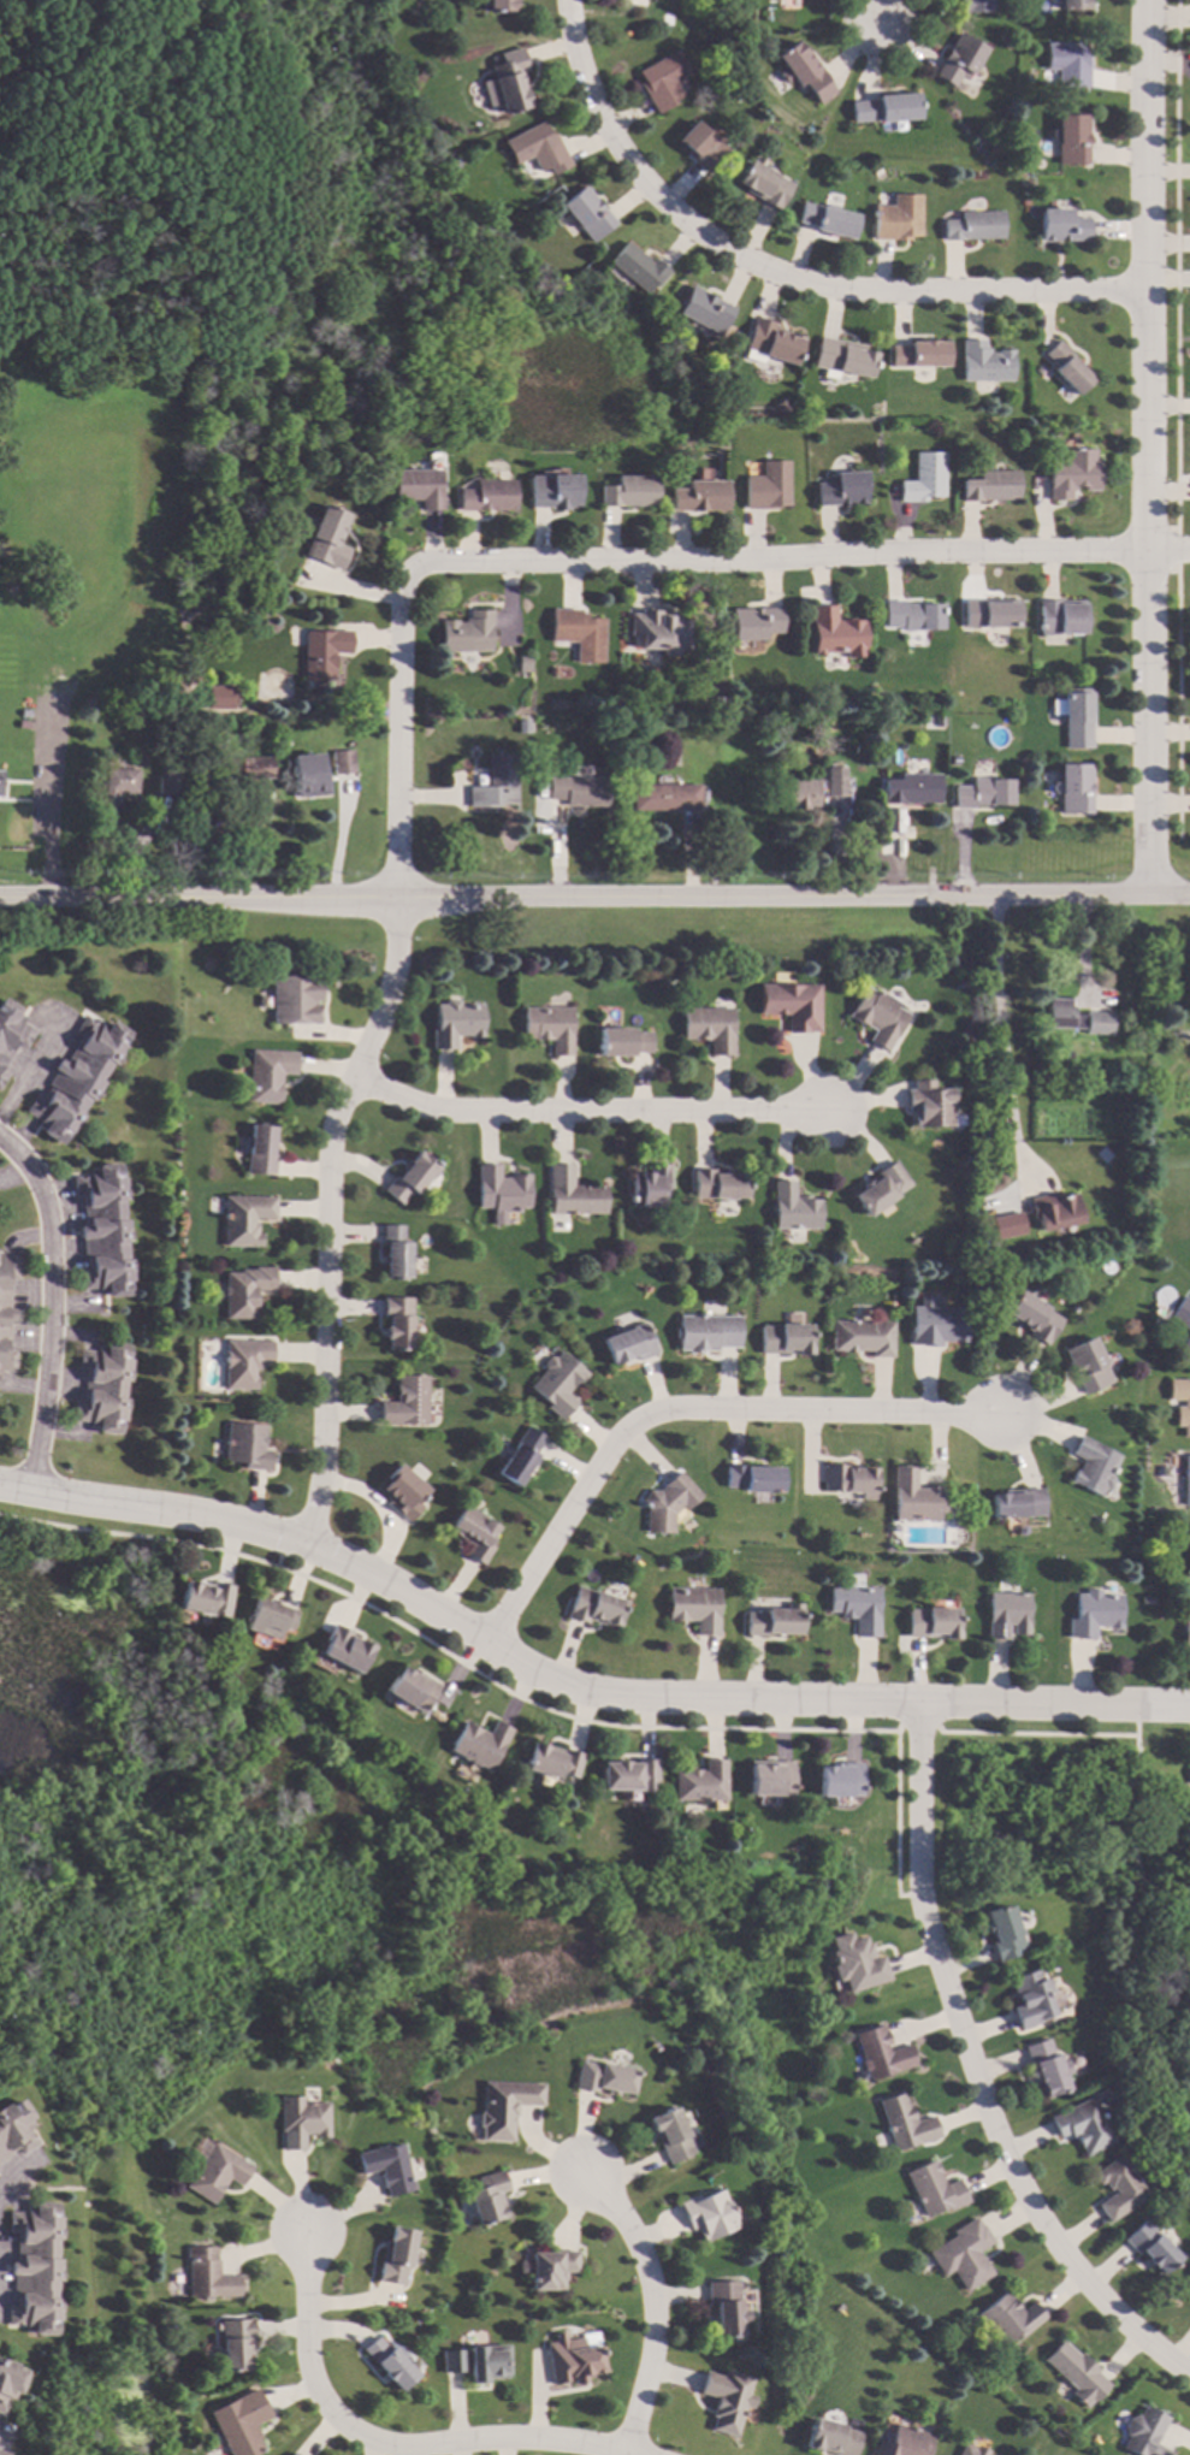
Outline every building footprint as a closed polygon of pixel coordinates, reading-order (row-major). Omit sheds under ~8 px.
[(480,12),(480,0),(514,0),(514,12),(480,12)] [(959,12),(959,0),(990,0),(990,12),(959,12)] [(1059,10),(1059,0),(1085,0),(1085,11),(1059,10)] [(984,48),(971,75),(969,72),(964,81),(958,77),(953,87),(933,76),(934,73),(941,60),(955,32),(984,48)] [(815,70),(817,67),(818,69),(834,90),(834,91),(817,103),(803,83),(798,87),(793,79),(786,84),(777,72),(783,69),(775,55),(795,41),(815,70)] [(1084,53),(1088,53),(1088,69),(1088,87),(1058,87),(1058,70),(1046,70),(1044,43),(1084,43),(1084,53)] [(521,51),(525,65),(526,71),(519,72),(528,108),(502,116),(490,66),(501,64),(498,53),(520,48),(521,51)] [(688,75),(675,82),(681,95),(673,100),(674,103),(655,114),(653,111),(646,97),(638,83),(641,81),(637,71),(675,51),(688,75)] [(917,120),(878,123),(878,120),(852,123),(849,102),(852,101),(877,100),(877,96),(914,93),(917,120)] [(1088,144),(1088,164),(1059,164),(1056,164),(1056,144),(1050,137),(1050,135),(1050,132),(1053,130),(1054,129),(1056,129),(1056,114),(1059,114),(1088,114),(1088,144)] [(727,150),(705,173),(704,172),(692,161),(685,154),(687,152),(675,141),(694,119),(727,150)] [(550,136),(553,134),(558,142),(569,164),(570,165),(552,174),(551,174),(547,167),(538,172),(529,156),(515,165),(502,141),(504,141),(541,120),(550,136)] [(792,185),(777,211),(776,211),(760,201),(745,193),(747,190),(735,183),(748,160),(792,185)] [(603,208),(612,221),(615,223),(590,243),(560,205),(584,185),(603,208)] [(918,237),(908,237),(908,242),(893,241),(890,241),(890,239),(875,239),(872,239),(874,206),(892,206),(892,195),(919,195),(918,237)] [(856,215),(856,219),(851,238),(815,230),(813,230),(815,226),(799,223),(797,221),(800,203),(801,202),(856,215)] [(1068,218),(1089,217),(1089,219),(1089,239),(1089,242),(1038,241),(1040,209),(1068,209),(1068,218)] [(1001,239),(960,239),(943,239),(941,239),(941,219),(959,219),(959,211),(1001,211),(1001,239)] [(650,262),(652,259),(655,260),(665,270),(645,295),(608,264),(626,242),(650,262)] [(717,300),(732,307),(734,309),(718,336),(675,313),(691,285),(717,300)] [(772,323),(775,324),(772,330),(801,339),(794,365),(781,361),(763,355),(742,348),(753,318),(753,317),(772,323)] [(821,337),(835,339),(841,341),(840,348),(874,354),(869,377),(837,372),(813,367),(818,336),(821,337)] [(983,348),(988,348),(988,353),(996,353),(996,350),(1011,350),(1012,380),(961,381),(961,339),(964,339),(981,339),(983,339),(983,348)] [(1082,365),(1079,367),(1093,379),(1076,396),(1052,372),(1056,368),(1043,354),(1044,351),(1055,342),(1058,339),(1082,365)] [(946,367),(890,367),(890,345),(892,345),(908,345),(908,342),(946,342),(946,367)] [(789,409),(780,415),(774,406),(783,398),(789,409)] [(1094,460),(1099,460),(1099,490),(1070,490),(1070,501),(1048,501),(1048,498),(1048,477),(1048,460),(1065,460),(1065,449),(1094,449),(1094,460)] [(943,492),(943,496),(926,497),(926,501),(916,502),(899,502),(899,484),(899,483),(899,481),(913,481),(913,452),(943,452),(943,492)] [(787,509),(763,509),(746,509),(744,509),(744,477),(760,477),(760,461),(787,461),(787,509)] [(438,496),(440,496),(440,509),(437,509),(421,510),(419,510),(419,499),(391,501),(391,471),(438,469),(438,496)] [(865,503),(836,504),(817,505),(816,485),(816,483),(827,483),(825,473),(864,471),(865,503)] [(1018,501),(979,501),(963,501),(963,479),(978,479),(978,471),(1018,471),(1018,501)] [(578,508),(567,508),(567,510),(549,510),(549,508),(546,508),(532,508),(528,508),(528,477),(549,475),(578,475),(578,508)] [(655,507),(617,507),(600,505),(598,505),(599,486),(616,486),(616,477),(656,477),(655,507)] [(513,510),(474,510),(457,510),(457,489),(473,489),(473,480),(513,480),(513,510)] [(727,510),(687,511),(670,511),(670,498),(670,489),(687,489),(687,481),(718,481),(727,481),(727,510)] [(349,515),(342,532),(338,544),(349,549),(341,569),(338,569),(304,556),(302,555),(312,531),(321,504),(349,515)] [(905,605),(942,604),(942,628),(923,628),(923,631),(902,632),(902,627),(886,628),(884,601),(888,601),(901,601),(905,601),(905,605)] [(1020,628),(964,628),(964,601),(966,601),(984,601),(985,601),(1020,601),(1020,628)] [(1059,604),(1084,604),(1085,632),(1060,632),(1060,634),(1040,635),(1040,601),(1042,601),(1058,601),(1059,601),(1059,604)] [(836,621),(840,621),(864,620),(865,657),(846,658),(845,652),(825,652),(825,655),(815,655),(813,627),(812,627),(811,607),(815,607),(830,605),(835,605),(836,621)] [(782,633),(764,634),(764,640),(732,640),(732,609),(763,609),(780,608),(781,608),(782,633)] [(561,609),(578,609),(580,609),(579,613),(586,614),(586,619),(603,619),(602,663),(575,662),(575,643),(550,641),(551,609),(561,609)] [(659,614),(677,614),(677,620),(688,621),(688,651),(677,651),(676,655),(659,655),(659,649),(638,649),(638,635),(629,635),(629,614),(630,614),(639,614),(639,609),(657,610),(661,610),(659,614)] [(491,613),(491,647),(491,650),(442,651),(440,621),(457,620),(457,623),(464,622),(464,619),(469,619),(468,611),(491,611),(491,613)] [(350,649),(350,653),(333,653),(333,680),(302,680),(302,631),(328,632),(350,632),(350,649)] [(529,673),(520,673),(520,656),(529,656),(529,673)] [(161,669),(161,676),(128,673),(128,665),(161,669)] [(231,687),(204,687),(205,710),(231,710),(231,687)] [(1090,728),(1090,744),(1090,749),(1064,749),(1064,722),(1064,690),(1090,690),(1090,728)] [(819,722),(811,722),(811,714),(821,714),(819,722)] [(345,724),(336,724),(334,715),(345,715),(345,724)] [(528,733),(517,733),(517,720),(528,718),(528,733)] [(354,775),(353,775),(334,777),(332,777),(331,752),(351,750),(354,775)] [(515,805),(499,805),(499,808),(468,808),(468,806),(468,787),(469,787),(487,787),(487,755),(515,755),(515,805)] [(270,779),(268,779),(256,780),(226,781),(226,771),(231,770),(231,758),(270,757),(270,779)] [(178,761),(178,762),(178,794),(177,794),(158,794),(156,794),(156,773),(158,768),(167,769),(167,761),(178,761)] [(309,768),(320,767),(322,789),(294,792),(292,770),(300,769),(300,763),(308,762),(309,768)] [(1090,795),(1090,810),(1090,814),(1059,815),(1059,793),(1056,793),(1056,782),(1058,783),(1058,764),(1090,764),(1090,795)] [(137,770),(137,773),(136,794),(118,793),(117,812),(100,811),(103,770),(103,768),(137,770)] [(845,777),(846,779),(846,797),(829,798),(827,798),(827,777),(828,777),(827,768),(845,768),(845,777)] [(939,774),(939,804),(902,803),(902,804),(901,804),(883,804),(882,804),(883,779),(899,780),(900,773),(939,774)] [(608,806),(566,806),(564,806),(564,800),(549,800),(547,800),(547,777),(608,777),(608,806)] [(988,780),(1011,780),(1011,805),(989,804),(989,805),(972,805),(972,808),(971,808),(955,808),(954,808),(954,786),(971,786),(971,779),(989,779),(988,780)] [(816,806),(807,806),(807,810),(791,810),(791,806),(781,806),(782,781),(816,781),(816,806)] [(699,808),(698,808),(680,808),(671,808),(671,811),(632,811),(632,785),(699,785),(699,808)] [(314,981),(320,981),(320,1001),(314,1001),(314,1004),(318,1004),(319,1023),(291,1024),(272,1024),(272,976),(314,976),(314,981)] [(818,1031),(817,1031),(809,1031),(809,1033),(789,1033),(788,1033),(788,1014),(759,1014),(759,984),(818,984),(818,1031)] [(875,993),(876,989),(898,1002),(895,1006),(910,1016),(886,1053),(884,1052),(869,1042),(868,1041),(874,1031),(862,1024),(860,1025),(847,1017),(865,987),(875,993)] [(8,1075),(0,1090),(0,1004),(4,999),(22,1010),(19,1013),(25,1017),(23,1022),(37,1031),(37,1033),(28,1047),(28,1048),(19,1043),(4,1070),(10,1073),(8,1075)] [(458,1002),(458,1005),(482,1004),(482,1039),(470,1039),(470,1036),(455,1036),(455,1048),(451,1048),(436,1049),(432,1049),(432,1030),(437,1029),(437,1005),(445,1005),(445,1001),(448,999),(456,999),(458,1002)] [(1068,1001),(1068,1006),(1073,1007),(1072,1014),(1077,1014),(1085,1016),(1085,1011),(1109,1013),(1112,1013),(1111,1035),(1085,1034),(1084,1033),(1084,1030),(1046,1028),(1048,1000),(1068,1001)] [(572,1053),(572,1055),(555,1055),(551,1057),(551,1040),(534,1041),(534,1039),(523,1039),(523,1007),(570,1007),(572,1053)] [(732,1036),(733,1036),(733,1055),(728,1055),(712,1055),(709,1055),(709,1039),(682,1040),(682,1008),(732,1008),(732,1036)] [(101,1024),(102,1021),(111,1025),(112,1022),(131,1033),(124,1045),(126,1047),(116,1066),(112,1064),(102,1081),(105,1082),(94,1101),(90,1099),(82,1114),(83,1116),(72,1135),(69,1132),(63,1144),(43,1134),(46,1130),(37,1126),(39,1125),(41,1120),(28,1113),(37,1096),(37,1095),(45,1099),(52,1087),(51,1085),(58,1072),(54,1070),(60,1060),(67,1064),(82,1037),(76,1034),(85,1019),(87,1016),(101,1024)] [(633,1033),(650,1033),(650,1052),(647,1052),(633,1052),(632,1052),(632,1055),(598,1055),(598,1028),(633,1028),(633,1033)] [(296,1053),(296,1055),(295,1071),(295,1075),(282,1073),(280,1105),(248,1102),(250,1051),(296,1053)] [(933,1089),(951,1089),(951,1106),(953,1106),(953,1112),(951,1112),(951,1126),(913,1128),(913,1111),(906,1111),(906,1107),(906,1090),(912,1089),(912,1081),(931,1079),(933,1089)] [(274,1126),(272,1155),(276,1155),(276,1159),(274,1176),(245,1172),(248,1147),(244,1147),(245,1136),(249,1136),(250,1124),(274,1126)] [(439,1167),(431,1179),(428,1177),(416,1195),(412,1191),(401,1205),(383,1191),(384,1191),(393,1178),(393,1177),(397,1181),(416,1153),(439,1167)] [(910,1185),(895,1195),(895,1196),(866,1217),(852,1196),(863,1188),(860,1187),(869,1179),(871,1182),(878,1176),(876,1172),(878,1171),(890,1163),(894,1160),(910,1185)] [(122,1178),(125,1177),(126,1199),(123,1200),(124,1220),(129,1219),(131,1242),(126,1242),(128,1260),(131,1259),(132,1282),(129,1282),(130,1296),(108,1297),(108,1294),(101,1294),(100,1294),(100,1289),(84,1289),(82,1290),(81,1271),(81,1270),(89,1268),(88,1255),(85,1255),(84,1238),(81,1240),(81,1238),(79,1229),(79,1228),(87,1228),(84,1196),(76,1197),(75,1178),(75,1177),(91,1176),(91,1169),(102,1167),(101,1165),(120,1164),(122,1178)] [(573,1187),(604,1185),(604,1212),(550,1214),(549,1165),(550,1164),(570,1164),(572,1164),(573,1187)] [(669,1190),(662,1190),(662,1206),(640,1206),(640,1207),(629,1207),(630,1175),(647,1175),(647,1164),(650,1164),(665,1165),(669,1165),(669,1190)] [(499,1177),(513,1177),(513,1175),(528,1175),(528,1208),(519,1208),(519,1213),(505,1213),(505,1225),(492,1225),(492,1208),(478,1208),(478,1165),(479,1165),(496,1165),(499,1165),(499,1177)] [(712,1175),(745,1173),(745,1199),(692,1199),(692,1170),(695,1170),(711,1170),(712,1170),(712,1175)] [(793,1199),(795,1199),(795,1196),(809,1196),(809,1200),(818,1200),(818,1229),(772,1229),(774,1181),(776,1181),(792,1181),(793,1181),(793,1199)] [(1079,1224),(1036,1232),(1034,1220),(1031,1220),(1030,1213),(1028,1199),(1048,1195),(1049,1196),(1058,1194),(1058,1197),(1073,1194),(1079,1224)] [(274,1200),(274,1215),(274,1218),(253,1218),(253,1224),(256,1224),(256,1234),(262,1234),(261,1247),(224,1247),(224,1197),(274,1197),(274,1200)] [(992,1240),(1024,1234),(1020,1213),(988,1218),(992,1240)] [(403,1243),(409,1243),(409,1278),(385,1278),(385,1243),(383,1243),(383,1225),(403,1225),(403,1243)] [(14,1372),(0,1372),(0,1253),(1,1253),(4,1253),(4,1259),(18,1259),(20,1259),(19,1278),(19,1280),(12,1279),(12,1308),(13,1308),(13,1309),(13,1321),(10,1321),(10,1351),(16,1351),(16,1372),(14,1372)] [(273,1267),(273,1271),(273,1288),(273,1291),(256,1291),(256,1309),(254,1309),(254,1319),(225,1318),(226,1272),(241,1272),(241,1270),(254,1270),(254,1267),(273,1267)] [(1061,1319),(1043,1347),(1042,1345),(1029,1337),(1026,1336),(1028,1332),(1001,1315),(1018,1290),(1061,1319)] [(1183,1295),(1189,1299),(1189,1331),(1168,1318),(1183,1295)] [(930,1297),(930,1307),(967,1307),(966,1343),(939,1342),(939,1345),(937,1345),(911,1345),(910,1345),(910,1307),(918,1307),(918,1296),(930,1297)] [(412,1349),(387,1349),(387,1338),(384,1338),(385,1327),(386,1327),(387,1318),(383,1318),(383,1315),(383,1300),(383,1297),(412,1297),(412,1349)] [(739,1348),(735,1348),(717,1348),(715,1348),(715,1350),(701,1350),(701,1354),(687,1354),(687,1350),(677,1350),(679,1338),(675,1338),(676,1327),(677,1327),(677,1315),(739,1317),(739,1348)] [(892,1357),(889,1357),(872,1357),(871,1357),(871,1350),(853,1350),(853,1353),(843,1353),(843,1350),(830,1350),(831,1321),(892,1321),(892,1357)] [(656,1354),(655,1354),(637,1361),(635,1356),(611,1366),(600,1339),(641,1324),(644,1323),(656,1354)] [(810,1356),(797,1356),(797,1354),(776,1354),(763,1354),(760,1354),(760,1326),(810,1326),(810,1356)] [(1180,1347),(1189,1331),(1189,1352),(1180,1347)] [(1093,1339),(1102,1365),(1111,1382),(1083,1395),(1082,1394),(1073,1377),(1070,1368),(1068,1370),(1066,1363),(1067,1362),(1061,1349),(1091,1337),(1093,1339)] [(273,1342),(272,1362),(272,1363),(260,1363),(260,1371),(254,1371),(254,1377),(256,1377),(256,1389),(233,1389),(225,1389),(226,1344),(226,1343),(226,1341),(273,1341),(273,1342)] [(130,1345),(129,1359),(132,1359),(130,1382),(126,1380),(125,1398),(128,1398),(125,1422),(122,1421),(120,1431),(91,1427),(90,1427),(91,1422),(75,1420),(76,1400),(84,1401),(88,1371),(79,1371),(79,1370),(82,1350),(83,1350),(99,1351),(99,1345),(102,1347),(107,1347),(107,1343),(130,1345)] [(587,1374),(579,1384),(578,1382),(567,1394),(576,1402),(574,1404),(563,1418),(561,1420),(546,1408),(549,1403),(529,1389),(545,1368),(543,1367),(543,1363),(549,1357),(552,1356),(553,1357),(561,1350),(587,1374)] [(427,1424),(380,1424),(380,1421),(380,1406),(380,1402),(396,1402),(397,1376),(428,1377),(427,1424)] [(1183,1380),(1189,1381),(1189,1438),(1182,1438),(1183,1380)] [(265,1425),(264,1450),(270,1451),(268,1471),(266,1471),(251,1469),(244,1469),(244,1462),(225,1461),(227,1422),(265,1425)] [(545,1437),(544,1438),(534,1454),(533,1454),(537,1456),(517,1486),(497,1473),(527,1426),(545,1437)] [(1079,1438),(1118,1456),(1108,1475),(1111,1477),(1112,1481),(1107,1489),(1103,1490),(1102,1489),(1099,1496),(1067,1481),(1072,1469),(1076,1472),(1081,1460),(1070,1454),(1070,1453),(1078,1437),(1079,1438)] [(428,1490),(418,1502),(422,1507),(410,1521),(408,1522),(387,1503),(390,1501),(389,1499),(375,1489),(385,1478),(386,1479),(399,1463),(428,1490)] [(780,1491),(744,1492),(744,1487),(724,1487),(724,1465),(727,1465),(742,1465),(780,1463),(780,1491)] [(846,1468),(874,1468),(872,1499),(859,1499),(859,1493),(851,1493),(851,1491),(822,1491),(822,1483),(822,1466),(822,1465),(846,1466),(846,1468)] [(914,1467),(914,1489),(922,1489),(922,1487),(937,1487),(939,1487),(937,1501),(943,1501),(943,1513),(937,1513),(937,1521),(893,1520),(893,1466),(914,1466),(914,1467)] [(700,1496),(685,1510),(682,1507),(673,1514),(673,1533),(645,1532),(646,1508),(641,1501),(647,1491),(658,1491),(664,1484),(676,1473),(679,1472),(700,1496)] [(1042,1516),(990,1519),(989,1493),(1022,1492),(1022,1490),(1023,1490),(1038,1489),(1041,1489),(1042,1516)] [(498,1526),(492,1537),(495,1539),(491,1545),(493,1548),(482,1566),(481,1564),(468,1556),(467,1555),(472,1546),(449,1531),(464,1505),(498,1526)] [(1024,1527),(1024,1532),(1022,1536),(1017,1536),(1014,1533),(1014,1530),(1017,1526),(1022,1526),(1024,1527)] [(214,1583),(230,1585),(232,1586),(226,1617),(178,1609),(183,1581),(211,1587),(212,1583),(214,1583)] [(626,1602),(617,1629),(588,1621),(587,1625),(584,1623),(569,1619),(567,1617),(576,1586),(626,1602)] [(877,1637),(875,1637),(858,1637),(854,1637),(854,1617),(853,1616),(852,1619),(840,1619),(840,1613),(829,1613),(829,1587),(877,1587),(877,1637)] [(718,1635),(717,1635),(699,1635),(697,1635),(697,1620),(669,1620),(669,1589),(718,1589),(718,1635)] [(1100,1595),(1120,1595),(1120,1629),(1107,1629),(1107,1626),(1094,1626),(1094,1638),(1070,1638),(1067,1638),(1067,1619),(1076,1619),(1076,1595),(1085,1595),(1085,1590),(1100,1590),(1100,1595)] [(1028,1595),(1026,1635),(1013,1634),(1013,1625),(1008,1625),(1007,1640),(989,1639),(988,1639),(989,1593),(1028,1595)] [(280,1605),(286,1608),(295,1610),(296,1610),(289,1631),(282,1628),(277,1640),(244,1629),(255,1597),(280,1605)] [(801,1634),(768,1633),(768,1635),(764,1635),(750,1635),(747,1635),(747,1611),(765,1613),(765,1608),(787,1609),(787,1603),(801,1603),(801,1634)] [(957,1638),(943,1638),(924,1638),(910,1638),(907,1638),(907,1610),(958,1610),(957,1638)] [(337,1626),(349,1632),(350,1632),(349,1635),(372,1646),(359,1674),(320,1655),(336,1625),(337,1626)] [(425,1681),(428,1679),(439,1686),(431,1700),(428,1703),(421,1716),(385,1692),(401,1667),(425,1681)] [(497,1722),(509,1728),(510,1729),(489,1771),(449,1751),(463,1722),(487,1734),(495,1721),(497,1722)] [(545,1747),(545,1750),(561,1755),(562,1752),(563,1750),(581,1755),(582,1755),(575,1779),(558,1774),(556,1780),(523,1770),(532,1743),(545,1747)] [(655,1794),(635,1793),(635,1791),(600,1790),(600,1762),(612,1763),(612,1761),(627,1761),(627,1763),(637,1763),(638,1763),(638,1759),(653,1759),(655,1759),(655,1794)] [(724,1799),(673,1799),(673,1771),(685,1771),(685,1769),(699,1769),(699,1771),(704,1771),(704,1759),(705,1759),(722,1759),(724,1759),(724,1799)] [(791,1797),(748,1796),(748,1764),(774,1765),(780,1765),(780,1762),(787,1762),(791,1762),(791,1797)] [(860,1798),(817,1797),(818,1765),(840,1765),(840,1763),(842,1763),(858,1763),(860,1763),(860,1798)] [(1001,1909),(1008,1906),(1022,1944),(1018,1945),(1022,1953),(995,1963),(994,1960),(989,1945),(988,1944),(991,1942),(988,1933),(985,1934),(983,1925),(985,1924),(982,1912),(1000,1905),(1001,1909)] [(849,1940),(862,1936),(864,1945),(866,1944),(871,1959),(880,1957),(882,1962),(886,1975),(888,1981),(846,1994),(841,1980),(835,1982),(829,1965),(831,1965),(828,1952),(831,1951),(827,1938),(847,1932),(849,1940)] [(1040,1980),(1044,1977),(1050,1998),(1046,1999),(1050,2015),(1035,2019),(1036,2024),(1017,2030),(1016,2027),(1011,2011),(1010,2007),(1017,2005),(1014,1999),(1013,1999),(1010,1990),(1012,1989),(1008,1978),(1036,1969),(1040,1980)] [(880,2027),(882,2030),(883,2030),(888,2043),(883,2046),(886,2052),(908,2045),(908,2046),(912,2059),(911,2060),(913,2065),(868,2081),(864,2071),(862,2070),(859,2063),(860,2059),(852,2034),(880,2025),(880,2027)] [(1052,2055),(1054,2054),(1056,2060),(1065,2058),(1070,2074),(1061,2076),(1066,2090),(1042,2098),(1037,2086),(1035,2087),(1028,2065),(1022,2048),(1022,2047),(1046,2039),(1052,2055)] [(598,2064),(598,2063),(635,2070),(630,2095),(616,2093),(616,2096),(604,2094),(605,2090),(596,2089),(596,2094),(592,2094),(575,2090),(573,2089),(578,2060),(598,2064)] [(541,2084),(540,2107),(539,2107),(514,2106),(514,2116),(511,2116),(511,2136),(510,2142),(479,2141),(480,2128),(476,2126),(478,2112),(480,2113),(481,2082),(541,2084)] [(905,2107),(908,2106),(913,2122),(931,2116),(933,2119),(937,2134),(939,2137),(893,2152),(876,2101),(901,2093),(905,2107)] [(302,2104),(326,2102),(327,2137),(313,2137),(313,2134),(303,2135),(303,2151),(302,2151),(282,2151),(282,2131),(278,2131),(278,2096),(302,2096),(302,2104)] [(1097,2110),(1113,2142),(1083,2157),(1079,2148),(1078,2148),(1073,2137),(1070,2138),(1066,2134),(1056,2138),(1055,2135),(1048,2120),(1047,2118),(1090,2096),(1097,2110)] [(5,2159),(0,2162),(0,2107),(5,2104),(6,2106),(18,2099),(30,2118),(28,2120),(31,2126),(28,2129),(36,2143),(34,2146),(19,2155),(14,2148),(2,2155),(5,2159)] [(686,2135),(683,2136),(692,2153),(667,2165),(665,2161),(659,2149),(646,2118),(674,2106),(686,2135)] [(250,2167),(249,2171),(241,2184),(239,2187),(227,2178),(211,2205),(183,2187),(212,2142),(250,2167)] [(409,2181),(410,2181),(413,2190),(385,2196),(383,2188),(380,2188),(379,2182),(378,2175),(380,2175),(379,2170),(377,2171),(360,2175),(355,2154),(374,2149),(373,2148),(384,2146),(385,2148),(401,2145),(409,2181)] [(1123,2160),(1126,2158),(1135,2172),(1132,2173),(1147,2196),(1107,2223),(1106,2220),(1097,2208),(1095,2205),(1113,2193),(1111,2189),(1107,2191),(1101,2183),(1097,2185),(1089,2175),(1118,2155),(1123,2160)] [(942,2185),(955,2179),(957,2182),(964,2196),(966,2202),(947,2211),(945,2207),(923,2218),(902,2173),(931,2160),(942,2185)] [(501,2173),(505,2188),(507,2191),(498,2194),(502,2205),(499,2205),(503,2218),(475,2226),(464,2191),(478,2188),(474,2178),(501,2170),(501,2173)] [(736,2228),(701,2243),(694,2228),(688,2230),(688,2229),(676,2203),(695,2194),(698,2199),(718,2189),(736,2228)] [(54,2203),(53,2217),(57,2218),(57,2228),(58,2228),(57,2240),(54,2238),(53,2259),(57,2259),(57,2268),(58,2268),(57,2282),(53,2282),(53,2299),(57,2300),(57,2312),(55,2321),(53,2321),(53,2336),(30,2335),(30,2331),(23,2331),(23,2325),(6,2325),(6,2324),(6,2305),(14,2306),(14,2291),(11,2291),(11,2274),(7,2274),(7,2273),(7,2265),(7,2264),(14,2264),(16,2235),(6,2234),(6,2231),(7,2213),(23,2213),(23,2207),(31,2207),(31,2202),(54,2203)] [(975,2219),(978,2226),(981,2225),(990,2241),(991,2243),(976,2252),(982,2261),(983,2260),(991,2274),(964,2291),(951,2271),(941,2277),(926,2253),(953,2236),(949,2231),(973,2217),(975,2219)] [(1178,2258),(1161,2274),(1154,2267),(1151,2268),(1143,2260),(1144,2258),(1139,2252),(1136,2255),(1133,2253),(1123,2242),(1121,2241),(1143,2220),(1178,2258)] [(413,2231),(407,2268),(404,2268),(402,2287),(399,2287),(375,2282),(374,2282),(378,2261),(379,2261),(383,2241),(386,2242),(389,2228),(413,2231)] [(213,2260),(215,2260),(217,2260),(217,2276),(236,2276),(237,2276),(237,2297),(214,2297),(214,2296),(209,2296),(209,2301),(201,2301),(201,2296),(187,2296),(185,2259),(184,2259),(184,2247),(213,2247),(213,2260)] [(576,2272),(562,2272),(562,2282),(561,2282),(561,2290),(528,2291),(528,2276),(519,2276),(516,2272),(516,2262),(520,2260),(528,2259),(528,2253),(549,2253),(558,2253),(558,2252),(575,2252),(576,2272)] [(738,2311),(744,2311),(745,2324),(738,2324),(739,2337),(715,2338),(712,2303),(705,2305),(705,2301),(704,2285),(704,2283),(736,2281),(738,2311)] [(1019,2312),(1030,2302),(1032,2306),(1042,2318),(1043,2319),(1018,2338),(1012,2335),(999,2347),(973,2315),(1003,2291),(1019,2312)] [(250,2321),(251,2337),(251,2341),(249,2341),(249,2356),(247,2358),(247,2371),(221,2372),(218,2320),(250,2319),(250,2321)] [(563,2341),(580,2338),(581,2348),(597,2345),(600,2372),(588,2373),(590,2378),(581,2380),(582,2383),(569,2385),(569,2382),(556,2384),(550,2385),(550,2384),(544,2347),(543,2343),(552,2342),(550,2333),(562,2332),(563,2341)] [(386,2350),(390,2347),(415,2376),(397,2391),(373,2364),(372,2365),(359,2350),(361,2349),(374,2337),(375,2336),(386,2350)] [(1077,2355),(1079,2353),(1096,2370),(1097,2371),(1095,2372),(1106,2383),(1108,2385),(1093,2402),(1091,2401),(1084,2408),(1068,2394),(1072,2390),(1042,2361),(1061,2341),(1077,2355)] [(507,2374),(502,2379),(482,2379),(482,2384),(467,2384),(467,2364),(463,2364),(463,2372),(460,2373),(444,2373),(440,2373),(439,2350),(462,2349),(462,2352),(466,2352),(466,2347),(505,2345),(507,2374)] [(6,2400),(0,2415),(0,2361),(13,2366),(12,2370),(22,2373),(22,2376),(23,2377),(17,2394),(16,2394),(14,2396),(12,2395),(11,2401),(6,2400)] [(751,2379),(746,2395),(753,2397),(750,2409),(742,2407),(734,2437),(733,2437),(709,2430),(712,2418),(709,2416),(715,2398),(697,2394),(697,2390),(701,2374),(703,2372),(720,2377),(722,2371),(751,2379)] [(262,2451),(255,2454),(227,2454),(206,2413),(254,2389),(255,2390),(262,2406),(264,2406),(268,2415),(268,2418),(251,2425),(256,2436),(255,2437),(262,2451)] [(1170,2451),(1168,2454),(1131,2454),(1119,2449),(1126,2437),(1124,2436),(1123,2426),(1126,2419),(1135,2414),(1137,2415),(1142,2406),(1167,2418),(1166,2421),(1154,2444),(1168,2451),(1170,2451)] [(859,2433),(853,2454),(835,2454),(817,2449),(817,2451),(804,2448),(812,2418),(842,2426),(841,2427),(859,2433)] [(931,2436),(925,2454),(873,2454),(877,2441),(887,2443),(893,2424),(931,2436)] [(987,2451),(985,2454),(957,2454),(963,2443),(972,2449),(975,2445),(987,2451)]
